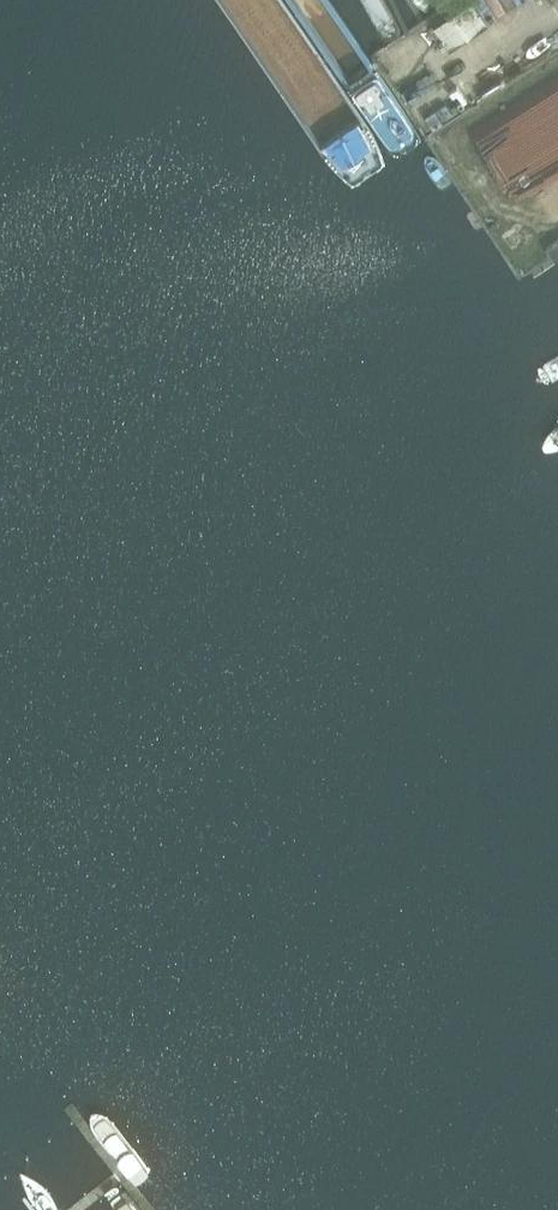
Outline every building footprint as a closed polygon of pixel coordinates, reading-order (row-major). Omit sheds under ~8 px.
[(468,51),(512,31),(501,9),(458,29),(468,51)]
